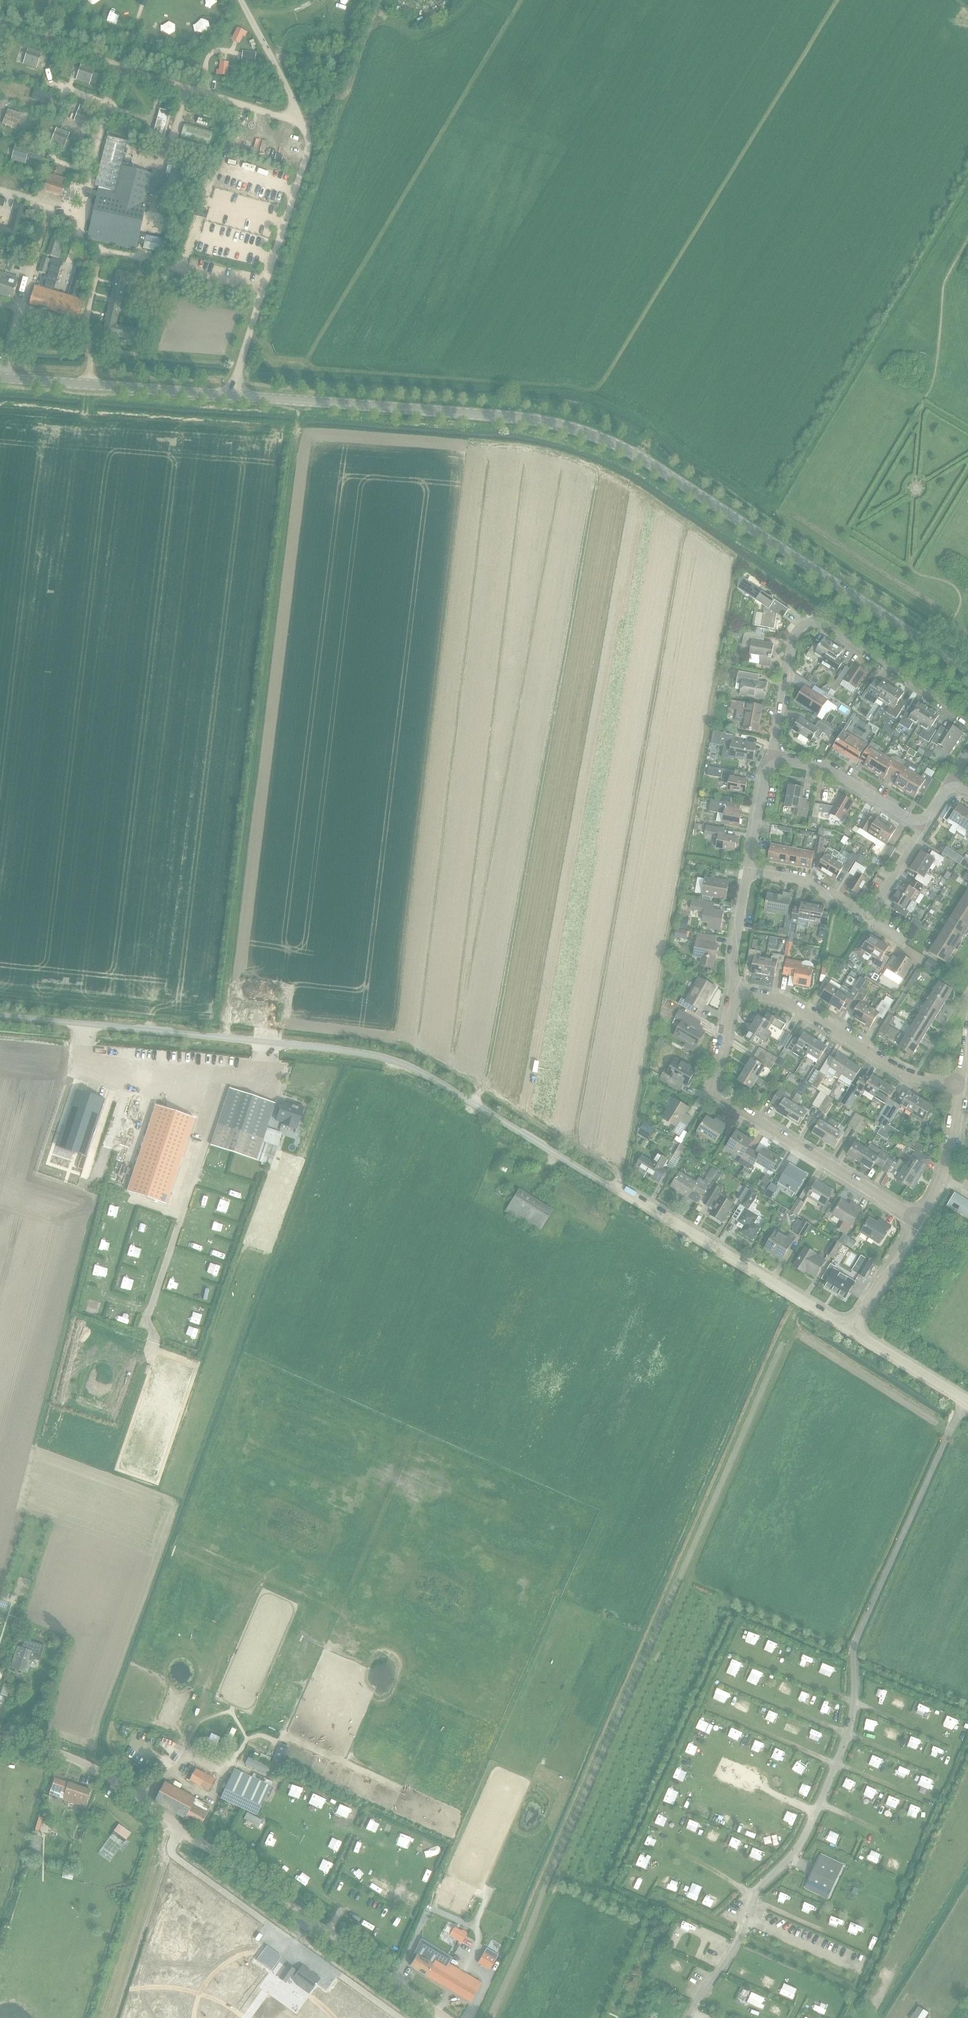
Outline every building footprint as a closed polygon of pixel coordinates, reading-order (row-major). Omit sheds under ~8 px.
[(157,117),(150,143),(161,146),(168,120),(157,117)] [(103,188),(92,239),(135,249),(147,198),(146,198),(151,178),(123,171),(118,191),(103,188)] [(43,190),(61,196),(66,179),(48,173),(43,190)] [(62,241),(53,238),(48,254),(58,256),(59,250),(65,252),(66,247),(61,246),(62,241)] [(50,259),(42,257),(38,272),(46,274),(50,259)] [(133,339),(136,328),(116,323),(126,283),(132,284),(135,275),(127,273),(128,272),(117,270),(103,332),(133,339)] [(13,298),(17,282),(16,281),(17,276),(10,274),(0,271),(0,295),(13,298)] [(34,285),(29,303),(78,318),(84,299),(34,285)] [(784,615),(789,608),(762,590),(755,600),(765,606),(761,626),(774,628),(777,610),(784,615)] [(770,666),(773,644),(759,641),(760,635),(744,632),(742,646),(751,647),(750,654),(761,656),(759,664),(770,666)] [(819,657),(824,659),(834,644),(824,638),(819,647),(814,643),(806,655),(816,661),(819,657)] [(843,650),(834,644),(824,659),(820,664),(835,674),(842,662),(837,659),(843,650)] [(854,664),(850,669),(846,666),(830,688),(835,691),(843,679),(856,688),(866,672),(854,664)] [(764,698),(766,683),(753,681),(754,674),(739,671),(737,683),(742,684),(740,694),(764,698)] [(883,702),(894,686),(883,680),(877,689),(872,685),(864,698),(874,704),(877,699),(883,702)] [(840,701),(825,692),(822,697),(805,686),(796,700),(818,714),(827,700),(837,707),(840,701)] [(894,686),(883,702),(889,706),(886,712),(896,718),(904,706),(898,702),(904,693),(894,686)] [(754,704),(738,701),(731,700),(729,707),(737,709),(735,721),(744,722),(743,728),(758,731),(762,711),(753,710),(754,704)] [(919,725),(929,708),(919,702),(911,715),(906,711),(899,723),(909,730),(914,722),(919,725)] [(929,708),(919,725),(924,728),(919,736),(929,742),(936,730),(931,727),(939,715),(929,708)] [(800,718),(793,730),(811,741),(815,734),(820,737),(823,732),(830,737),(834,730),(819,721),(815,727),(800,718)] [(940,727),(931,741),(937,745),(938,743),(944,747),(943,749),(950,753),(963,732),(950,724),(946,731),(940,727)] [(833,747),(856,762),(867,744),(844,730),(833,747)] [(711,743),(720,745),(732,747),(730,756),(753,760),(756,744),(735,741),(736,735),(714,731),(711,743)] [(864,766),(874,772),(884,755),(877,750),(879,746),(872,741),(862,757),(867,760),(864,766)] [(890,758),(884,755),(874,772),(884,778),(888,772),(893,775),(902,760),(897,756),(891,757),(890,758)] [(910,764),(902,760),(893,775),(898,778),(894,785),(904,791),(915,774),(909,770),(910,769),(910,764)] [(745,793),(747,779),(734,777),(735,771),(723,769),(721,782),(729,783),(728,790),(745,793)] [(915,797),(918,791),(923,794),(933,778),(924,773),(921,777),(915,774),(904,791),(915,797)] [(805,817),(809,800),(801,799),(803,788),(789,786),(786,806),(796,808),(795,815),(805,817)] [(821,804),(819,811),(829,813),(830,813),(842,820),(853,802),(840,794),(833,806),(821,804)] [(723,823),(739,826),(741,812),(739,811),(740,805),(720,801),(719,808),(725,809),(723,823)] [(814,803),(812,817),(818,818),(819,811),(821,804),(814,803)] [(967,812),(967,810),(959,804),(955,810),(950,806),(943,818),(948,821),(950,819),(960,826),(967,812)] [(960,826),(957,830),(967,838),(967,812),(960,826)] [(868,815),(860,828),(866,832),(874,819),(868,815)] [(868,833),(877,839),(887,823),(878,817),(868,833)] [(887,823),(877,839),(886,844),(896,828),(887,823)] [(734,851),(737,837),(723,835),(724,829),(706,826),(705,834),(718,836),(716,848),(734,851)] [(822,854),(825,838),(817,837),(815,852),(822,854)] [(767,861),(779,863),(782,846),(771,844),(767,861)] [(890,844),(881,858),(887,862),(896,848),(890,844)] [(779,863),(789,865),(792,848),(782,846),(779,863)] [(789,865),(800,867),(803,850),(792,848),(789,865)] [(817,869),(826,874),(836,858),(832,856),(833,854),(833,851),(828,848),(824,853),(826,854),(817,869)] [(803,850),(800,867),(811,869),(814,852),(803,850)] [(916,860),(930,869),(933,864),(939,867),(944,858),(932,850),(929,856),(922,851),(916,860)] [(836,858),(826,874),(835,880),(843,867),(848,870),(857,856),(853,853),(850,854),(847,858),(840,859),(839,860),(836,858)] [(954,861),(960,864),(964,858),(958,854),(954,861)] [(967,862),(967,861),(964,858),(960,864),(965,867),(967,862)] [(930,869),(916,860),(910,869),(918,874),(915,879),(927,886),(932,877),(927,874),(930,869)] [(854,876),(852,879),(847,887),(859,895),(868,880),(861,875),(865,868),(856,862),(849,873),(854,876)] [(726,899),(729,881),(719,879),(719,880),(705,878),(705,880),(698,878),(695,892),(702,893),(702,894),(726,899)] [(897,891),(912,900),(918,891),(921,893),(924,887),(911,879),(908,885),(903,881),(897,891)] [(912,900),(897,891),(891,900),(896,903),(893,909),(906,917),(909,912),(906,909),(912,900)] [(788,915),(792,895),(784,894),(783,897),(768,894),(765,911),(788,915)] [(966,899),(958,913),(967,919),(967,900),(966,899)] [(720,930),(724,912),(713,910),(714,904),(692,900),(691,909),(704,912),(702,922),(709,924),(708,928),(720,930)] [(799,920),(810,922),(813,904),(802,902),(800,911),(794,909),(789,933),(796,934),(799,920)] [(813,904),(810,922),(821,924),(819,939),(825,940),(830,916),(824,915),(825,907),(813,904)] [(966,937),(967,934),(967,919),(958,913),(949,927),(966,937)] [(941,940),(958,951),(966,937),(949,927),(941,940)] [(715,960),(718,944),(715,944),(716,938),(698,935),(695,956),(702,958),(701,964),(713,966),(714,960),(715,960)] [(865,951),(871,956),(880,941),(871,936),(866,943),(861,940),(854,952),(861,957),(865,951)] [(958,951),(941,940),(932,954),(949,965),(958,951)] [(785,955),(791,956),(793,942),(787,941),(785,955)] [(889,947),(880,941),(871,956),(876,959),(873,964),(882,970),(890,958),(885,955),(889,947)] [(751,974),(763,976),(766,958),(761,957),(762,951),(750,949),(747,963),(753,964),(751,974)] [(766,958),(763,976),(775,978),(776,969),(783,970),(785,956),(773,954),(772,959),(766,958)] [(902,979),(913,962),(901,955),(899,959),(893,956),(886,969),(902,979)] [(787,961),(784,975),(795,977),(794,985),(809,988),(813,970),(812,970),(813,965),(812,963),(810,962),(806,961),(804,961),(802,962),(801,964),(787,961)] [(916,971),(911,980),(915,982),(921,974),(916,971)] [(830,1005),(840,990),(835,988),(837,984),(832,981),(831,982),(825,978),(818,990),(824,994),(820,999),(830,1005)] [(700,979),(687,1001),(681,998),(678,1003),(696,1013),(699,1008),(700,1009),(713,987),(700,979)] [(915,982),(911,980),(906,989),(910,991),(915,982)] [(932,993),(946,1002),(953,990),(939,982),(932,993)] [(846,1014),(854,1001),(860,991),(855,987),(852,993),(847,990),(845,994),(840,990),(830,1005),(846,1014)] [(862,988),(860,991),(854,1001),(859,1004),(851,1018),(861,1023),(871,1007),(863,1002),(869,992),(862,988)] [(903,993),(898,1001),(902,1004),(907,995),(903,993)] [(926,1004),(939,1012),(946,1002),(932,993),(926,1004)] [(902,1004),(898,1001),(893,1010),(897,1012),(902,1004)] [(871,1007),(861,1023),(870,1029),(878,1016),(883,1019),(891,1006),(885,1002),(879,1012),(871,1007)] [(919,1015),(933,1023),(939,1012),(926,1004),(919,1015)] [(695,1048),(704,1032),(693,1026),(696,1021),(679,1011),(675,1018),(682,1022),(674,1036),(695,1048)] [(752,1027),(769,1037),(771,1033),(768,1031),(772,1025),(782,1031),(787,1023),(776,1016),(774,1018),(768,1014),(765,1020),(759,1016),(752,1027)] [(885,1023),(889,1025),(894,1017),(890,1014),(885,1023)] [(933,1023),(919,1015),(913,1025),(926,1034),(933,1023)] [(879,1032),(883,1034),(891,1039),(897,1030),(889,1025),(885,1023),(879,1032)] [(906,1036),(920,1044),(926,1034),(913,1025),(906,1036)] [(769,1037),(752,1027),(745,1038),(758,1046),(762,1040),(766,1042),(769,1037)] [(793,1036),(787,1033),(780,1044),(786,1048),(793,1036)] [(794,1037),(787,1049),(793,1053),(804,1060),(807,1054),(816,1040),(805,1033),(800,1041),(794,1037)] [(920,1044),(906,1036),(899,1047),(913,1055),(920,1044)] [(816,1040),(807,1054),(819,1061),(827,1047),(816,1040)] [(774,1064),(778,1059),(760,1048),(757,1053),(774,1064)] [(753,1059),(752,1058),(745,1069),(758,1078),(765,1066),(771,1070),(774,1064),(757,1053),(753,1059)] [(830,1055),(820,1072),(826,1076),(825,1077),(831,1080),(834,1076),(839,1079),(850,1061),(839,1055),(836,1059),(830,1055)] [(687,1086),(695,1071),(676,1060),(668,1073),(665,1070),(660,1078),(673,1086),(676,1080),(687,1086)] [(850,1061),(839,1079),(839,1080),(842,1075),(853,1082),(861,1069),(850,1061)] [(758,1078),(745,1069),(738,1081),(751,1089),(755,1082),(763,1087),(767,1082),(758,1078)] [(814,1069),(806,1082),(811,1086),(820,1072),(814,1069)] [(820,1072),(811,1086),(818,1090),(825,1077),(826,1076),(820,1072)] [(857,1087),(845,1107),(851,1110),(859,1098),(859,1099),(863,1093),(864,1091),(875,1097),(884,1083),(873,1076),(871,1080),(865,1077),(857,1089),(858,1087),(857,1087)] [(884,1083),(875,1097),(885,1104),(880,1113),(880,1114),(886,1117),(895,1102),(890,1099),(895,1090),(884,1083)] [(848,1092),(840,1104),(845,1107),(857,1087),(852,1084),(847,1092),(848,1092)] [(216,1126),(210,1145),(262,1162),(261,1164),(270,1167),(281,1134),(266,1129),(275,1103),(229,1087),(216,1126)] [(771,1108),(789,1119),(797,1106),(797,1105),(802,1097),(797,1094),(792,1103),(786,1099),(788,1096),(781,1092),(780,1091),(774,1087),(767,1099),(774,1104),(771,1108)] [(57,1144),(56,1146),(81,1154),(86,1156),(105,1098),(76,1089),(57,1144)] [(813,1105),(819,1109),(828,1096),(821,1092),(813,1105)] [(901,1107),(912,1114),(921,1099),(910,1092),(901,1107)] [(834,1100),(828,1096),(819,1109),(826,1113),(834,1100)] [(921,1099),(912,1114),(923,1121),(932,1106),(921,1099)] [(680,1136),(689,1120),(683,1116),(688,1108),(675,1100),(663,1118),(677,1127),(674,1132),(680,1136)] [(297,1127),(304,1107),(295,1104),(294,1106),(281,1102),(275,1120),(297,1127)] [(886,1117),(880,1127),(885,1131),(891,1121),(892,1121),(901,1106),(895,1102),(886,1117)] [(127,1191),(166,1204),(194,1118),(156,1105),(127,1191)] [(797,1106),(789,1119),(800,1126),(808,1112),(797,1106)] [(848,1127),(854,1131),(863,1117),(856,1113),(848,1127)] [(880,1114),(874,1124),(880,1127),(886,1117),(880,1114)] [(716,1142),(726,1125),(720,1121),(718,1125),(707,1117),(698,1131),(716,1142)] [(870,1121),(863,1117),(854,1131),(862,1135),(870,1121)] [(813,1134),(824,1141),(836,1121),(831,1118),(827,1124),(821,1120),(813,1134)] [(836,1121),(824,1141),(835,1148),(844,1134),(837,1130),(841,1124),(836,1121)] [(651,1127),(644,1122),(637,1133),(644,1137),(651,1127)] [(738,1163),(744,1167),(752,1155),(746,1151),(752,1141),(737,1132),(727,1148),(742,1157),(738,1163)] [(922,1154),(926,1148),(914,1141),(911,1147),(922,1154)] [(848,1155),(860,1163),(871,1144),(870,1144),(867,1149),(856,1142),(848,1155)] [(680,1160),(688,1148),(681,1144),(673,1156),(680,1160)] [(871,1144),(860,1163),(871,1170),(875,1164),(882,1168),(881,1170),(887,1174),(894,1163),(888,1159),(890,1156),(871,1144)] [(897,1163),(918,1177),(924,1165),(918,1161),(921,1156),(909,1148),(906,1154),(911,1157),(907,1163),(900,1159),(897,1163)] [(752,1155),(744,1167),(750,1171),(756,1162),(771,1171),(779,1158),(764,1149),(758,1159),(752,1155)] [(652,1163),(648,1161),(641,1157),(636,1165),(653,1175),(651,1178),(658,1183),(665,1171),(663,1169),(668,1161),(657,1154),(652,1163)] [(894,1168),(901,1173),(897,1180),(911,1188),(918,1177),(897,1163),(894,1168)] [(795,1192),(806,1174),(790,1164),(777,1184),(779,1185),(780,1183),(795,1192)] [(699,1177),(696,1183),(680,1173),(671,1186),(682,1193),(680,1196),(686,1200),(688,1197),(698,1203),(710,1184),(699,1177)] [(824,1206),(833,1191),(817,1181),(808,1196),(824,1206)] [(771,1199),(778,1187),(772,1183),(765,1195),(771,1199)] [(722,1222),(734,1203),(721,1195),(720,1196),(717,1195),(721,1188),(716,1184),(704,1203),(713,1209),(710,1214),(722,1222)] [(753,1241),(761,1227),(756,1224),(756,1223),(755,1222),(759,1216),(749,1210),(759,1193),(751,1187),(740,1205),(745,1208),(737,1221),(745,1227),(741,1234),(753,1241)] [(539,1232),(552,1210),(518,1189),(504,1211),(539,1232)] [(947,1205),(967,1218),(967,1201),(955,1192),(947,1205)] [(796,1215),(798,1212),(804,1203),(799,1200),(791,1211),(796,1215)] [(851,1226),(862,1209),(856,1205),(854,1208),(842,1201),(833,1215),(851,1226)] [(880,1243),(890,1226),(884,1222),(881,1226),(870,1219),(861,1232),(880,1243)] [(803,1238),(811,1225),(804,1220),(796,1233),(803,1238)] [(775,1231),(765,1248),(766,1249),(766,1251),(769,1253),(771,1252),(782,1259),(795,1238),(790,1235),(787,1238),(775,1231)] [(833,1258),(841,1244),(835,1240),(826,1254),(833,1258)] [(816,1276),(825,1261),(815,1255),(815,1254),(805,1248),(794,1266),(804,1272),(806,1270),(816,1276)] [(864,1277),(872,1264),(866,1260),(857,1273),(864,1277)] [(851,1292),(850,1291),(855,1283),(834,1270),(836,1267),(830,1264),(822,1279),(827,1282),(825,1285),(845,1298),(846,1297),(848,1298),(850,1297),(852,1294),(851,1292)] [(22,1642),(25,1631),(19,1629),(16,1640),(22,1642)] [(27,1664),(32,1651),(19,1647),(15,1660),(27,1664)] [(209,1791),(215,1779),(195,1768),(188,1780),(209,1791)] [(265,1796),(270,1786),(233,1768),(219,1797),(256,1815),(265,1796)] [(77,1804),(84,1806),(90,1789),(54,1777),(49,1794),(62,1798),(63,1797),(78,1802),(77,1804)] [(200,1826),(208,1812),(200,1808),(203,1803),(164,1782),(153,1801),(200,1826)] [(113,1832),(125,1841),(130,1834),(118,1825),(113,1832)] [(821,1856),(806,1886),(827,1896),(830,1891),(827,1890),(836,1869),(839,1870),(842,1865),(821,1856)] [(461,1943),(467,1934),(454,1926),(449,1935),(461,1943)] [(419,1955),(412,1967),(470,2002),(481,1983),(447,1962),(450,1959),(424,1943),(417,1954),(419,1955)] [(486,1947),(477,1962),(489,1969),(498,1954),(486,1947)] [(302,1965),(297,1972),(295,1971),(295,1970),(289,1965),(279,1978),(286,1983),(292,1974),(294,1976),(312,1989),(320,1978),(302,1965)] [(919,2006),(911,2017),(925,2017),(929,2012),(919,2006)]
